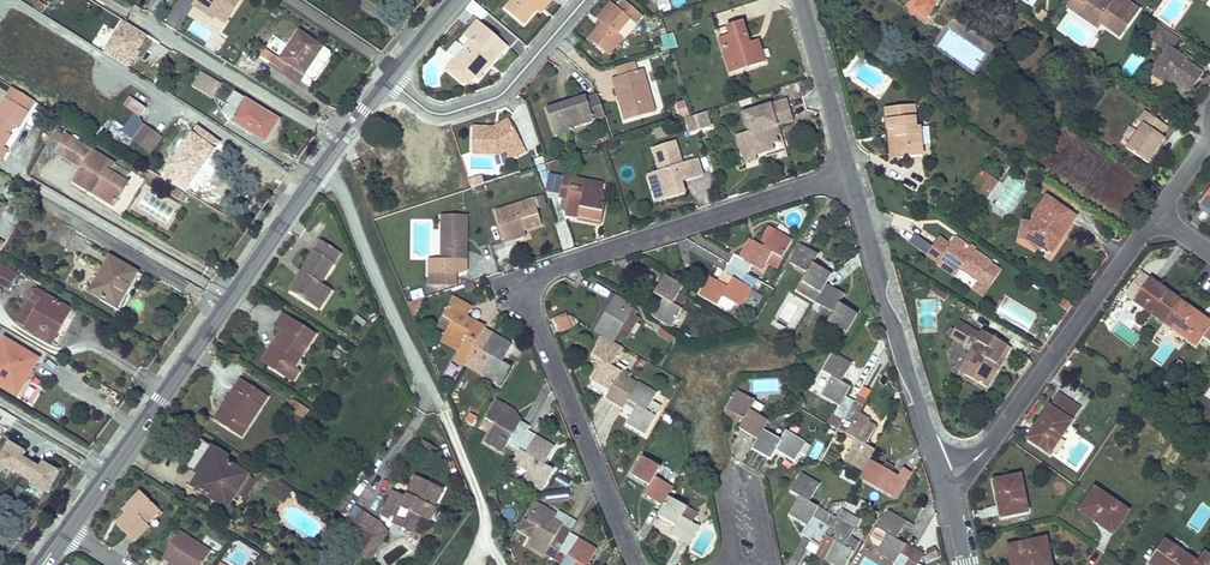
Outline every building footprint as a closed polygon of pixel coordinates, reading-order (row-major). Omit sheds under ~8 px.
[(504,8),(523,24),(535,10),(544,0),(510,0),(504,8)] [(549,0),(544,0),(535,10),(539,13),(550,1),(549,0)] [(613,2),(601,16),(602,17),(605,21),(600,26),(591,36),(609,54),(625,37),(627,38),(639,26),(637,25),(644,16),(627,0),(624,0),(619,7),(613,2)] [(921,1),(915,10),(926,17),(938,0),(920,0),(921,1)] [(1074,0),(1073,2),(1080,7),(1085,20),(1096,28),(1100,23),(1119,37),(1139,10),(1124,0),(1116,0),(1114,2),(1110,9),(1103,4),(1106,0),(1074,0)] [(1103,4),(1110,9),(1114,2),(1111,0),(1106,0),(1103,4)] [(1073,2),(1068,8),(1085,20),(1080,7),(1073,2)] [(605,21),(602,17),(597,23),(600,26),(605,21)] [(480,27),(482,24),(476,18),(473,21),(480,27)] [(122,20),(103,54),(131,69),(149,35),(122,20)] [(223,30),(207,20),(197,36),(213,46),(223,30)] [(748,43),(740,20),(726,26),(728,35),(718,38),(725,62),(738,59),(742,70),(765,63),(757,40),(748,43)] [(462,34),(469,40),(463,48),(465,49),(455,60),(453,58),(445,67),(461,82),(467,83),(473,77),(488,60),(490,62),(506,45),(482,24),(480,27),(473,21),(462,34)] [(1147,40),(1151,43),(1160,30),(1157,27),(1147,40)] [(300,30),(280,58),(274,53),(270,60),(283,69),(287,63),(309,78),(316,75),(330,55),(329,50),(300,30)] [(1178,41),(1160,30),(1151,43),(1165,53),(1155,67),(1164,73),(1159,81),(1185,99),(1205,71),(1187,58),(1185,60),(1180,57),(1171,51),(1178,41)] [(671,48),(667,37),(662,39),(664,46),(660,47),(661,51),(671,48)] [(465,49),(463,48),(453,58),(455,60),(465,49)] [(738,59),(725,62),(729,74),(742,70),(738,59)] [(490,62),(488,60),(473,77),(476,79),(490,62)] [(639,60),(622,65),(625,73),(642,68),(639,60)] [(625,73),(617,76),(631,119),(663,108),(649,66),(642,68),(625,73)] [(1149,75),(1159,81),(1164,73),(1155,67),(1149,75)] [(220,85),(201,72),(192,86),(212,98),(220,85)] [(215,99),(223,105),(234,90),(225,84),(215,99)] [(6,98),(0,107),(0,160),(1,160),(7,150),(3,147),(10,136),(6,133),(10,126),(15,129),(16,130),(34,101),(12,88),(6,98)] [(278,119),(234,92),(223,111),(234,117),(248,126),(245,130),(264,141),(278,119)] [(606,115),(599,93),(588,96),(587,95),(548,107),(557,136),(575,130),(574,128),(595,121),(595,119),(606,115)] [(146,108),(130,97),(124,105),(139,117),(146,108)] [(739,135),(745,151),(748,149),(754,153),(755,157),(774,151),(772,145),(778,143),(776,137),(773,128),(779,126),(793,122),(786,100),(742,114),(748,132),(739,135)] [(687,101),(676,102),(678,118),(689,116),(687,101)] [(915,106),(888,108),(890,130),(896,130),(898,161),(924,159),(921,129),(918,130),(915,106)] [(1174,127),(1152,111),(1143,124),(1148,128),(1131,152),(1152,166),(1169,142),(1166,139),(1174,127)] [(710,128),(706,114),(696,117),(701,131),(710,128)] [(248,126),(234,117),(231,121),(245,130),(248,126)] [(686,120),(690,134),(701,131),(696,117),(686,120)] [(511,121),(509,118),(494,125),(493,129),(497,130),(511,121)] [(494,125),(474,126),(474,152),(502,152),(506,150),(510,158),(526,149),(511,121),(497,130),(493,129),(494,125)] [(159,137),(143,124),(132,139),(148,151),(159,137)] [(10,136),(15,129),(10,126),(6,133),(10,136)] [(776,137),(782,136),(779,126),(773,128),(776,137)] [(218,144),(197,128),(169,165),(190,181),(218,144)] [(898,161),(896,130),(890,130),(892,161),(898,161)] [(113,164),(64,135),(54,153),(80,169),(72,182),(86,191),(88,188),(97,193),(95,196),(112,206),(127,182),(109,171),(113,164)] [(736,136),(742,152),(745,151),(739,135),(736,136)] [(671,143),(683,179),(686,179),(687,181),(703,176),(697,159),(683,163),(676,141),(671,143)] [(685,195),(681,183),(683,179),(671,143),(653,149),(661,171),(656,173),(653,178),(650,184),(659,189),(663,202),(685,195)] [(746,164),(757,160),(755,157),(754,153),(748,149),(745,151),(742,152),(746,164)] [(579,153),(568,157),(570,162),(582,161),(579,153)] [(362,165),(359,159),(351,163),(354,169),(362,165)] [(989,200),(1000,181),(979,170),(969,189),(989,200)] [(650,184),(653,178),(656,173),(647,175),(650,184)] [(589,182),(564,176),(559,198),(567,200),(565,214),(601,222),(604,202),(603,193),(588,189),(589,182)] [(663,202),(659,189),(650,184),(656,204),(663,202)] [(36,194),(21,185),(16,193),(30,202),(36,194)] [(178,199),(182,193),(173,187),(169,193),(178,199)] [(88,188),(86,191),(95,196),(97,193),(88,188)] [(1199,203),(1209,211),(1209,188),(1199,203)] [(543,225),(538,209),(546,206),(544,197),(535,200),(496,212),(506,243),(527,236),(525,231),(543,225)] [(1051,200),(1047,197),(1034,217),(1042,218),(1046,212),(1045,210),(1051,200)] [(1077,217),(1051,200),(1045,210),(1046,212),(1042,218),(1034,217),(1033,224),(1024,223),(1021,241),(1029,242),(1039,243),(1046,249),(1053,254),(1061,241),(1059,240),(1068,226),(1070,228),(1077,217)] [(467,215),(441,215),(441,259),(429,259),(429,273),(456,274),(456,259),(467,259),(467,215)] [(774,228),(771,226),(760,244),(763,246),(774,228)] [(793,239),(774,228),(763,246),(760,244),(755,241),(743,259),(740,257),(735,254),(729,262),(748,273),(753,264),(762,270),(774,252),(782,257),(793,239)] [(755,241),(751,238),(740,257),(743,259),(755,241)] [(980,283),(993,265),(956,239),(948,250),(938,242),(927,257),(938,265),(937,267),(955,279),(961,270),(980,283)] [(304,272),(292,291),(314,305),(327,286),(322,282),(341,252),(322,240),(302,271),(304,272)] [(1039,243),(1029,242),(1037,252),(1046,249),(1039,243)] [(818,255),(800,243),(789,261),(808,272),(803,282),(821,292),(826,283),(832,274),(814,263),(818,255)] [(136,273),(109,257),(96,277),(100,279),(92,291),(105,299),(107,295),(118,302),(136,273)] [(467,259),(456,259),(456,274),(466,271),(467,259)] [(748,273),(729,262),(725,271),(734,277),(728,286),(719,281),(710,276),(699,294),(717,305),(723,296),(741,305),(752,286),(743,282),(748,273)] [(0,264),(0,283),(7,287),(15,273),(0,264)] [(304,272),(302,271),(290,290),(292,291),(304,272)] [(734,277),(725,271),(719,281),(728,286),(734,277)] [(684,284),(665,273),(654,292),(664,298),(653,317),(672,327),(683,309),(681,308),(673,303),(678,294),(684,284)] [(757,279),(748,273),(743,282),(752,286),(757,279)] [(100,279),(96,277),(89,289),(92,291),(100,279)] [(1178,301),(1149,279),(1133,301),(1163,322),(1178,301)] [(821,292),(803,282),(799,289),(817,299),(821,292)] [(844,293),(826,283),(821,292),(817,299),(816,301),(833,311),(828,321),(846,332),(857,312),(839,302),(844,293)] [(332,289),(327,286),(314,305),(320,309),(332,289)] [(32,287),(26,297),(31,300),(37,290),(32,287)] [(413,300),(424,298),(422,289),(411,292),(413,300)] [(70,310),(37,290),(31,300),(39,304),(25,327),(42,337),(45,332),(54,337),(70,310)] [(616,294),(613,292),(593,327),(595,330),(616,294)] [(647,409),(658,391),(640,380),(639,382),(621,371),(621,370),(613,364),(623,347),(614,340),(633,304),(616,294),(595,330),(605,334),(594,353),(602,359),(592,378),(610,388),(606,397),(624,407),(625,404),(629,399),(637,404),(634,410),(626,422),(645,433),(656,414),(647,409)] [(686,299),(678,294),(673,303),(681,308),(686,299)] [(118,302),(107,295),(105,299),(116,306),(118,302)] [(472,306),(453,296),(443,315),(452,320),(447,329),(442,339),(461,349),(466,340),(474,345),(485,327),(476,322),(471,330),(462,325),(466,317),(472,306)] [(31,300),(17,323),(25,327),(39,304),(31,300)] [(1178,301),(1163,322),(1196,346),(1209,326),(1209,324),(1178,301)] [(558,333),(574,327),(568,311),(552,317),(558,333)] [(315,332),(283,313),(276,322),(283,326),(274,341),(278,344),(266,363),(292,379),(299,369),(294,365),(315,332)] [(452,320),(443,315),(438,324),(447,329),(452,320)] [(476,322),(466,317),(462,325),(471,330),(476,322)] [(985,337),(964,324),(955,338),(968,346),(972,341),(980,345),(975,353),(981,356),(969,376),(990,389),(1014,350),(987,333),(985,337)] [(513,341),(485,327),(474,345),(493,355),(482,374),(500,384),(511,365),(502,360),(513,341)] [(673,342),(677,336),(661,328),(658,335),(673,342)] [(54,337),(45,332),(42,337),(50,342),(54,337)] [(37,358),(6,339),(0,349),(0,381),(15,390),(28,368),(31,369),(37,358)] [(474,345),(466,340),(461,349),(469,354),(474,345)] [(278,344),(274,341),(262,360),(266,363),(278,344)] [(852,363),(834,352),(824,369),(833,376),(822,394),(841,405),(836,413),(845,419),(855,401),(846,395),(851,387),(842,380),(852,363)] [(981,356),(975,353),(964,372),(969,376),(981,356)] [(31,369),(28,368),(15,390),(17,392),(31,369)] [(266,395),(240,378),(225,399),(228,401),(216,419),(239,435),(266,395)] [(28,384),(22,394),(29,399),(35,389),(28,384)] [(755,400),(737,389),(727,408),(728,408),(742,416),(745,418),(740,428),(758,438),(764,429),(769,420),(750,409),(755,400)] [(855,401),(863,405),(868,397),(861,392),(855,401)] [(1058,393),(1057,394),(1079,410),(1080,408),(1058,393)] [(1079,410),(1057,394),(1027,438),(1049,453),(1051,451),(1059,439),(1079,410)] [(228,401),(225,399),(213,417),(216,419),(228,401)] [(307,409),(291,399),(287,407),(302,416),(307,409)] [(514,410),(496,399),(486,417),(494,422),(484,441),(503,452),(508,442),(517,447),(528,430),(509,419),(514,410)] [(637,404),(629,399),(625,404),(634,410),(637,404)] [(863,405),(855,401),(845,419),(852,424),(847,433),(857,439),(844,460),(863,471),(870,458),(876,449),(866,444),(876,426),(857,415),(863,405)] [(742,416),(728,408),(725,414),(739,421),(742,416)] [(472,423),(477,415),(470,411),(465,418),(472,423)] [(852,424),(845,419),(839,428),(847,433),(852,424)] [(782,440),(764,429),(758,438),(753,447),(771,458),(777,449),(795,460),(805,441),(787,430),(782,440)] [(555,445),(528,430),(517,447),(519,448),(513,457),(529,466),(524,476),(543,487),(555,468),(545,462),(555,445)] [(60,469),(26,451),(28,447),(8,437),(0,452),(0,464),(49,490),(60,469)] [(228,455),(201,438),(184,463),(198,473),(192,482),(225,506),(236,490),(247,473),(226,458),(228,455)] [(436,448),(423,439),(417,447),(430,456),(436,448)] [(1055,454),(1063,441),(1059,439),(1051,451),(1055,454)] [(661,465),(643,455),(632,474),(650,484),(645,493),(664,504),(669,495),(675,486),(656,474),(661,465)] [(899,475),(870,458),(863,471),(859,477),(895,498),(911,472),(904,467),(899,475)] [(820,483),(801,471),(791,490),(799,495),(789,514),(808,525),(813,515),(818,506),(808,501),(820,483)] [(257,479),(247,473),(236,490),(245,497),(257,479)] [(445,488),(418,475),(415,484),(419,492),(415,499),(409,496),(402,493),(392,514),(399,517),(404,507),(412,510),(407,521),(419,527),(421,523),(430,527),(439,507),(436,506),(445,488)] [(1021,475),(994,481),(1002,517),(1029,511),(1021,475)] [(560,490),(546,492),(548,502),(571,498),(567,476),(558,478),(560,490)] [(291,488),(274,477),(267,488),(284,499),(291,488)] [(415,484),(409,496),(415,499),(419,492),(415,484)] [(394,489),(384,510),(392,514),(402,493),(394,489)] [(1126,511),(1094,489),(1079,510),(1112,533),(1126,511)] [(161,512),(140,491),(126,505),(128,508),(124,512),(114,522),(132,540),(161,512)] [(687,506),(669,495),(664,504),(658,513),(676,523),(671,533),(689,544),(700,525),(682,514),(687,506)] [(554,558),(559,550),(570,531),(572,529),(554,518),(557,512),(538,501),(522,531),(531,536),(526,544),(545,554),(545,553),(554,558)] [(813,515),(822,520),(827,511),(818,506),(813,515)] [(686,515),(696,519),(699,510),(689,507),(686,515)] [(383,522),(362,509),(354,522),(360,526),(375,535),(384,541),(389,531),(383,522)] [(908,559),(900,554),(906,544),(897,538),(908,521),(889,509),(878,527),(887,533),(883,539),(876,551),(895,563),(893,564),(904,564),(908,559)] [(836,516),(827,511),(822,520),(831,525),(836,516)] [(822,520),(813,515),(808,525),(803,533),(811,538),(822,520)] [(811,538),(821,544),(826,534),(835,540),(829,549),(824,558),(837,564),(844,564),(858,541),(849,536),(855,527),(836,516),(831,525),(822,520),(811,538)] [(396,523),(416,533),(419,527),(407,521),(399,517),(396,523)] [(368,546),(372,540),(375,535),(360,526),(354,536),(358,538),(351,549),(361,555),(368,546)] [(887,533),(878,527),(874,534),(883,539),(887,533)] [(570,531),(559,550),(577,560),(574,564),(588,564),(598,547),(570,531)] [(179,532),(162,557),(175,564),(201,564),(209,552),(179,532)] [(821,544),(829,549),(835,540),(826,534),(821,544)] [(1008,546),(1012,564),(1049,564),(1052,564),(1046,538),(1008,546)] [(375,551),(379,545),(372,540),(368,546),(375,551)] [(1165,540),(1150,563),(1153,564),(1195,564),(1196,563),(1165,540)] [(278,548),(270,542),(266,549),(274,554),(278,548)] [(930,543),(925,551),(933,556),(937,548),(930,543)] [(906,544),(900,554),(908,559),(914,549),(906,544)] [(914,549),(908,559),(917,564),(923,554),(914,549)] [(1203,553),(1196,563),(1195,564),(1209,564),(1209,557),(1203,553)]
